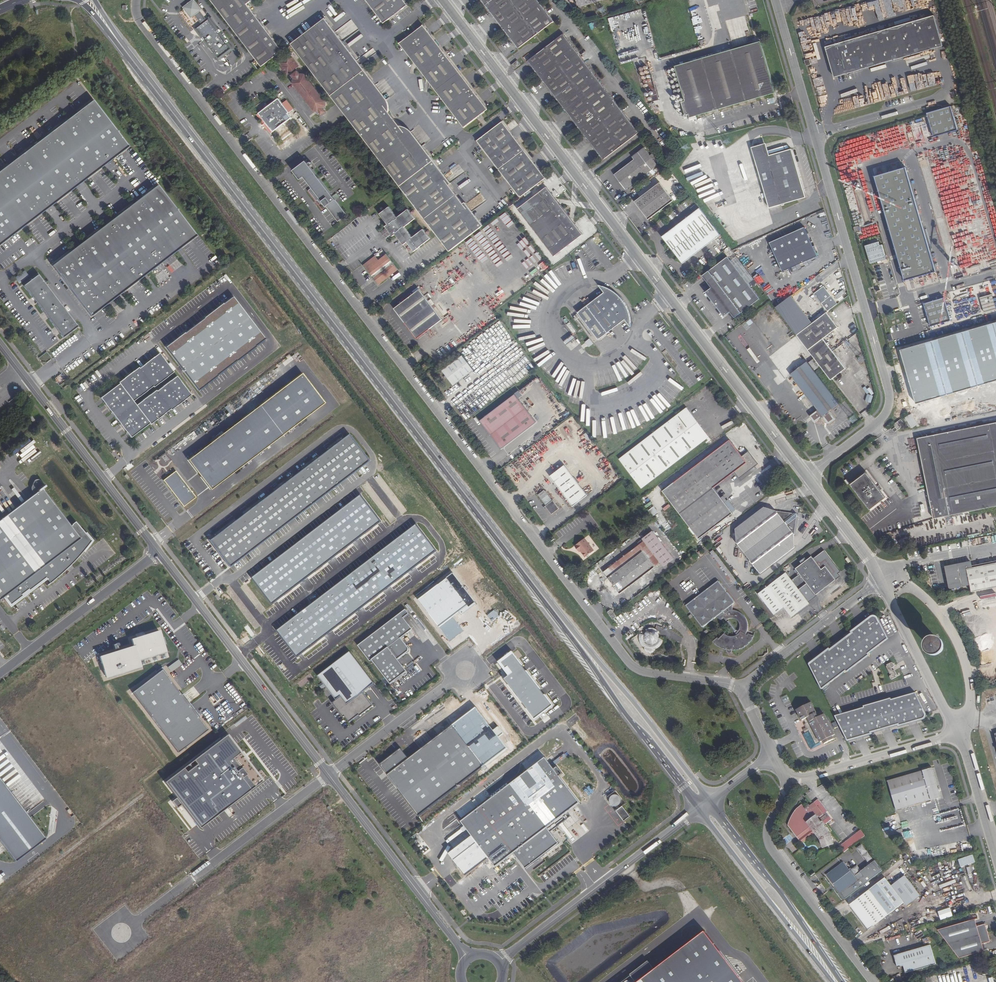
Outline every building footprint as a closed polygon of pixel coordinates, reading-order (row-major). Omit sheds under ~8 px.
[(260,64),(281,48),(245,1),(247,0),(211,0),(260,64)] [(383,20),(406,2),(405,0),(368,0),(383,20)] [(518,49),(554,21),(537,0),(481,0),(518,49)] [(186,8),(192,17),(194,15),(200,11),(201,10),(195,1),(186,8)] [(201,24),(207,20),(200,11),(194,15),(201,24)] [(329,93),(363,66),(323,15),(290,41),(329,93)] [(943,46),(935,16),(827,48),(835,77),(943,46)] [(204,40),(219,59),(222,57),(223,58),(226,55),(225,54),(231,49),(208,19),(207,20),(201,24),(195,29),(204,40)] [(399,40),(463,125),(487,106),(422,22),(399,40)] [(527,61),(603,160),(639,133),(563,34),(527,61)] [(675,66),(690,118),(775,93),(761,41),(675,66)] [(288,75),(299,67),(290,55),(279,63),(288,75)] [(382,91),(363,66),(329,93),(399,183),(432,157),(412,130),(408,125),(403,123),(398,122),(387,108),(387,103),(387,98),(382,91)] [(300,88),(306,83),(307,81),(304,76),(301,76),(295,81),(294,84),(298,89),(300,88)] [(313,88),(309,83),(307,83),(300,88),(299,91),(303,95),(306,95),(312,90),(313,88)] [(311,102),(317,97),(318,94),(315,89),(312,90),(306,95),(305,97),(309,102),(311,102)] [(324,101),(320,96),(318,97),(311,102),(310,104),(314,109),(317,109),(323,103),(324,101)] [(271,133),(292,118),(288,113),(294,109),(287,100),(281,104),(278,99),(257,115),(271,133)] [(122,146),(89,100),(0,168),(0,240),(122,146)] [(651,105),(656,113),(661,111),(655,102),(651,105)] [(935,137),(959,130),(952,106),(928,113),(935,137)] [(502,120),(477,139),(520,196),(545,176),(502,120)] [(752,147),(755,159),(768,156),(764,143),(752,147)] [(614,175),(626,190),(658,165),(644,147),(632,157),(634,160),(614,175)] [(755,159),(769,208),(806,197),(792,149),(768,156),(755,159)] [(432,157),(399,183),(449,247),(482,222),(464,199),(462,201),(447,182),(450,179),(432,157)] [(323,202),(338,221),(347,215),(306,161),(293,170),(301,180),(304,177),(312,187),(309,190),(316,201),(318,199),(321,203),(323,202)] [(905,280),(936,271),(905,167),(874,176),(905,280)] [(634,202),(648,220),(674,200),(660,182),(634,202)] [(86,319),(192,238),(153,187),(47,268),(86,319)] [(518,209),(554,256),(583,235),(547,187),(518,209)] [(420,247),(431,238),(423,229),(413,237),(405,227),(415,219),(408,209),(397,217),(389,207),(380,214),(388,224),(385,226),(386,227),(384,229),(384,230),(389,236),(390,237),(392,235),(393,236),(395,234),(403,245),(407,242),(414,251),(420,247)] [(662,237),(682,264),(720,235),(699,208),(662,237)] [(770,242),(782,271),(817,256),(815,251),(816,251),(814,246),(813,246),(804,227),(770,242)] [(886,259),(882,244),(879,245),(878,241),(865,245),(870,263),(886,259)] [(398,269),(386,254),(378,261),(375,257),(363,266),(378,286),(398,269)] [(730,312),(735,318),(759,299),(727,257),(702,276),(711,288),(706,292),(724,316),(730,312)] [(24,271),(15,277),(19,283),(28,277),(24,271)] [(77,326),(38,274),(22,286),(62,338),(77,326)] [(603,293),(587,306),(592,313),(607,333),(624,320),(623,319),(624,319),(625,320),(630,327),(631,326),(631,321),(630,317),(629,313),(628,309),(627,305),(625,302),(623,300),(622,299),(621,297),(618,294),(615,292),(612,290),(608,288),(604,286),(599,285),(604,292),(605,293),(604,294),(603,293)] [(814,294),(821,303),(831,296),(824,286),(814,294)] [(442,319),(420,290),(394,309),(417,338),(442,319)] [(995,310),(991,294),(980,298),(985,313),(995,310)] [(811,322),(791,296),(776,307),(795,334),(811,322)] [(931,326),(951,321),(944,298),(924,304),(931,326)] [(831,380),(846,368),(823,339),(838,327),(827,312),(797,335),(831,380)] [(785,331),(789,328),(785,322),(780,325),(785,331)] [(915,403),(995,380),(995,322),(900,350),(915,403)] [(590,338),(586,342),(590,347),(594,343),(590,338)] [(119,384),(100,398),(131,438),(150,424),(151,425),(170,409),(171,410),(191,395),(177,376),(157,392),(156,391),(136,406),(133,402),(153,387),(153,388),(173,372),(159,353),(139,369),(138,367),(118,383),(119,384)] [(474,370),(462,355),(443,370),(454,385),(474,370)] [(830,412),(840,404),(807,361),(790,374),(817,410),(811,415),(810,416),(810,417),(814,421),(814,422),(816,421),(822,416),(823,417),(828,424),(829,424),(830,424),(835,420),(835,419),(830,412)] [(188,461),(210,490),(323,404),(301,375),(188,461)] [(480,421),(501,448),(536,422),(515,394),(480,421)] [(619,459),(641,488),(709,437),(687,408),(619,459)] [(911,414),(905,418),(911,428),(918,425),(911,414)] [(903,422),(901,419),(894,425),(895,427),(892,429),(894,432),(901,427),(900,425),(903,422)] [(934,519),(995,507),(995,422),(917,437),(934,519)] [(516,446),(524,440),(521,435),(513,442),(516,446)] [(209,541),(228,568),(368,463),(348,436),(209,541)] [(757,464),(748,452),(742,456),(730,440),(663,491),(699,539),(733,513),(714,487),(735,472),(739,478),(757,464)] [(587,495),(565,466),(551,476),(573,506),(587,495)] [(183,507),(196,498),(176,471),(163,480),(183,507)] [(886,497),(867,472),(851,484),(870,509),(886,497)] [(57,576),(62,572),(66,569),(64,567),(71,561),(72,563),(74,561),(78,556),(82,551),(88,545),(91,541),(74,521),(71,524),(70,525),(42,488),(45,486),(44,484),(44,485),(40,480),(32,479),(27,483),(26,487),(28,490),(32,495),(0,520),(0,599),(4,596),(5,597),(5,598),(10,604),(22,595),(21,594),(28,589),(29,590),(45,578),(49,582),(46,585),(47,585),(51,582),(57,576)] [(252,580),(273,607),(390,516),(370,490),(252,580)] [(559,509),(553,500),(545,506),(552,514),(559,509)] [(760,574),(801,543),(794,534),(797,514),(777,512),(770,503),(730,534),(760,574)] [(649,510),(653,516),(659,512),(655,506),(649,510)] [(662,524),(666,532),(673,529),(669,521),(662,524)] [(278,632),(298,658),(438,553),(418,526),(278,632)] [(673,558),(652,531),(636,543),(638,545),(608,568),(613,574),(603,582),(614,597),(660,563),(663,566),(673,558)] [(594,550),(586,540),(584,541),(581,537),(573,543),(576,547),(578,546),(586,556),(594,550)] [(638,545),(636,543),(606,566),(608,568),(638,545)] [(796,569),(800,574),(807,584),(816,595),(836,580),(826,567),(822,570),(812,557),(807,561),(802,564),(796,569)] [(950,590),(971,586),(973,593),(995,588),(995,565),(972,570),(971,563),(946,569),(950,590)] [(799,590),(791,581),(786,573),(758,594),(774,615),(784,607),(791,617),(809,604),(799,590)] [(799,575),(791,581),(799,590),(806,585),(799,575)] [(726,635),(724,633),(719,639),(718,637),(713,641),(714,643),(715,643),(715,644),(718,646),(718,647),(718,646),(719,646),(719,647),(723,649),(724,649),(724,650),(728,651),(729,651),(729,650),(730,650),(730,651),(734,651),(734,650),(735,650),(736,650),(740,649),(741,649),(745,647),(745,646),(746,646),(749,643),(749,642),(750,642),(753,639),(752,639),(752,638),(753,638),(754,636),(748,634),(748,635),(746,634),(748,630),(748,627),(748,623),(746,619),(744,616),(741,613),(738,611),(734,610),(731,610),(729,607),(734,603),(735,603),(734,602),(727,592),(726,591),(719,582),(718,581),(718,582),(717,581),(709,588),(709,587),(708,588),(708,589),(707,590),(707,589),(697,597),(696,598),(686,605),(687,605),(686,606),(687,606),(686,607),(693,616),(694,616),(695,617),(694,617),(702,627),(702,626),(702,627),(703,627),(713,620),(713,619),(714,618),(714,619),(716,617),(721,620),(723,619),(724,618),(737,635),(735,636),(733,637),(730,637),(728,636),(726,635)] [(409,614),(406,610),(359,646),(371,661),(373,660),(391,684),(407,671),(398,660),(409,651),(409,649),(401,638),(413,629),(404,618),(409,614)] [(829,646),(810,662),(822,689),(846,671),(847,672),(869,655),(868,654),(888,638),(878,618),(877,618),(877,617),(876,617),(875,616),(875,617),(874,617),(873,618),(850,629),(851,630),(830,647),(829,646)] [(658,633),(659,632),(658,631),(657,630),(656,629),(655,629),(652,628),(651,628),(650,628),(649,628),(648,629),(647,629),(646,630),(647,632),(646,633),(645,635),(640,633),(640,635),(640,638),(640,640),(641,643),(641,644),(642,645),(643,647),(644,648),(644,649),(645,650),(648,651),(647,652),(651,652),(651,651),(653,652),(655,650),(656,649),(657,649),(657,648),(659,648),(660,646),(662,644),(663,642),(663,641),(659,638),(659,637),(659,635),(658,634),(658,633)] [(165,652),(158,631),(131,639),(133,646),(100,656),(106,677),(140,667),(138,660),(165,652)] [(946,656),(946,659),(957,660),(958,646),(948,645),(948,657),(946,656)] [(351,652),(319,676),(337,700),(333,703),(344,717),(345,716),(350,722),(360,715),(361,716),(374,707),(363,693),(375,684),(351,652)] [(894,666),(892,662),(886,665),(887,666),(886,666),(890,675),(889,676),(891,680),(896,677),(896,675),(897,675),(894,670),(893,670),(891,668),(894,666)] [(132,692),(178,753),(208,730),(162,669),(132,692)] [(864,708),(835,716),(849,741),(925,717),(926,716),(926,715),(926,714),(915,693),(891,700),(891,698),(864,706),(864,708)] [(787,695),(782,697),(784,703),(790,701),(787,695)] [(824,744),(836,738),(824,714),(821,716),(819,711),(816,713),(811,702),(797,710),(802,720),(804,719),(806,723),(805,724),(816,745),(823,741),(824,744)] [(804,724),(815,745),(816,745),(805,724),(804,724)] [(419,816),(484,766),(453,726),(409,759),(401,749),(380,765),(419,816)] [(542,757),(461,821),(496,866),(513,852),(525,867),(557,842),(549,831),(569,815),(566,811),(578,802),(542,757)] [(888,781),(896,810),(941,797),(932,768),(888,781)] [(45,838),(0,779),(0,842),(15,861),(45,838)] [(818,799),(805,809),(802,805),(797,809),(791,823),(790,827),(796,835),(798,833),(802,839),(809,833),(811,836),(815,834),(820,840),(821,841),(821,842),(822,843),(823,848),(834,844),(831,838),(831,836),(830,835),(829,834),(828,832),(828,831),(824,826),(825,825),(823,822),(829,817),(826,813),(827,812),(818,799)] [(620,805),(614,809),(622,820),(628,815),(620,805)] [(834,851),(839,857),(865,836),(861,830),(834,851)] [(802,843),(811,836),(809,833),(802,839),(798,833),(796,835),(802,843)] [(863,843),(858,847),(869,863),(874,859),(863,843)] [(961,867),(976,862),(974,854),(959,859),(961,867)] [(849,870),(843,862),(826,875),(844,900),(882,870),(875,860),(855,875),(850,868),(849,870)] [(885,878),(869,890),(849,905),(868,930),(888,915),(904,903),(885,878)] [(934,912),(936,921),(949,918),(947,909),(934,912)] [(937,930),(959,958),(984,951),(982,944),(990,941),(985,924),(977,926),(975,919),(937,930)] [(710,931),(643,981),(749,981),(710,931)] [(936,964),(930,945),(894,955),(898,967),(903,966),(905,973),(936,964)]
